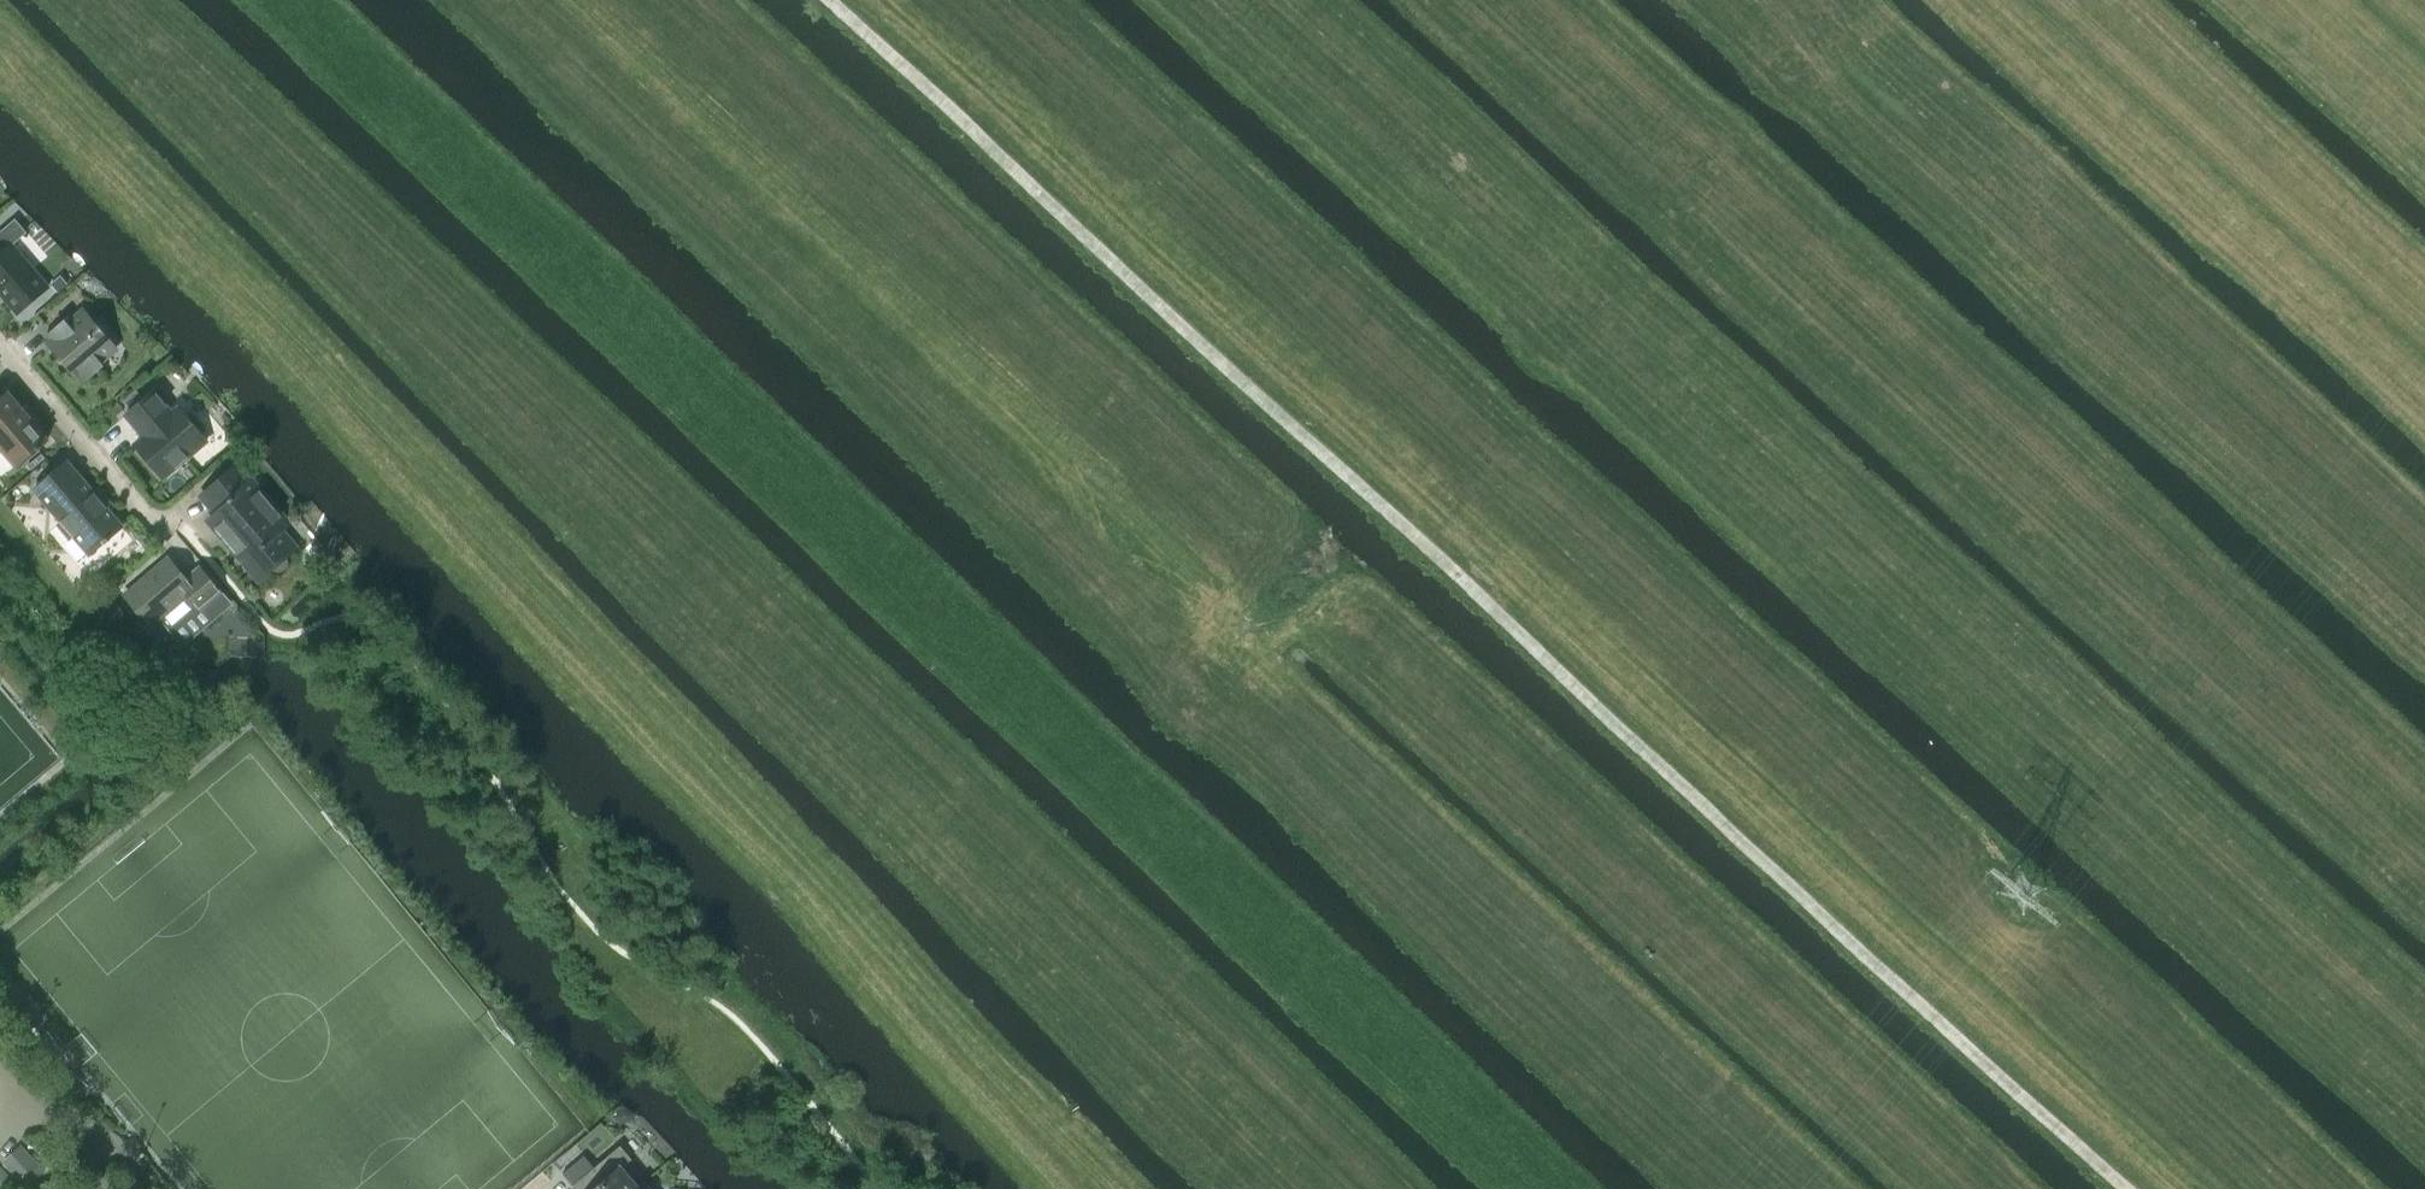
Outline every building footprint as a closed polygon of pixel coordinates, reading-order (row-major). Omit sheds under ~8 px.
[(0,253),(0,292),(17,313),(49,286),(13,244),(27,232),(15,218),(0,231),(0,249),(2,251),(0,253)] [(100,361),(116,347),(86,312),(70,326),(66,321),(52,332),(59,340),(52,347),(76,375),(83,369),(90,377),(104,365),(100,361)] [(200,431),(202,426),(201,421),(197,418),(193,415),(188,417),(180,407),(173,413),(154,391),(127,415),(145,437),(136,445),(164,478),(208,441),(200,431)] [(17,466),(49,439),(9,392),(1,399),(0,397),(0,446),(17,466)] [(91,554),(123,527),(68,462),(35,489),(63,521),(58,525),(70,539),(75,535),(91,554)] [(261,578),(270,571),(271,572),(273,574),(274,574),(277,575),(279,575),(281,575),(284,573),(285,572),(286,572),(287,570),(288,568),(289,567),(289,565),(289,563),(289,561),(289,560),(288,558),(287,557),(295,550),(280,532),(288,525),(254,485),(257,482),(241,463),(204,494),(219,512),(211,519),(261,578)] [(169,558),(126,595),(151,625),(160,617),(172,631),(205,602),(217,592),(221,588),(202,565),(198,569),(187,578),(169,558)] [(573,1184),(578,1188),(636,1188),(638,1187),(621,1167),(632,1158),(620,1145),(573,1184)] [(0,1169),(0,1172),(15,1188),(25,1188),(39,1176),(18,1153),(0,1169)]
